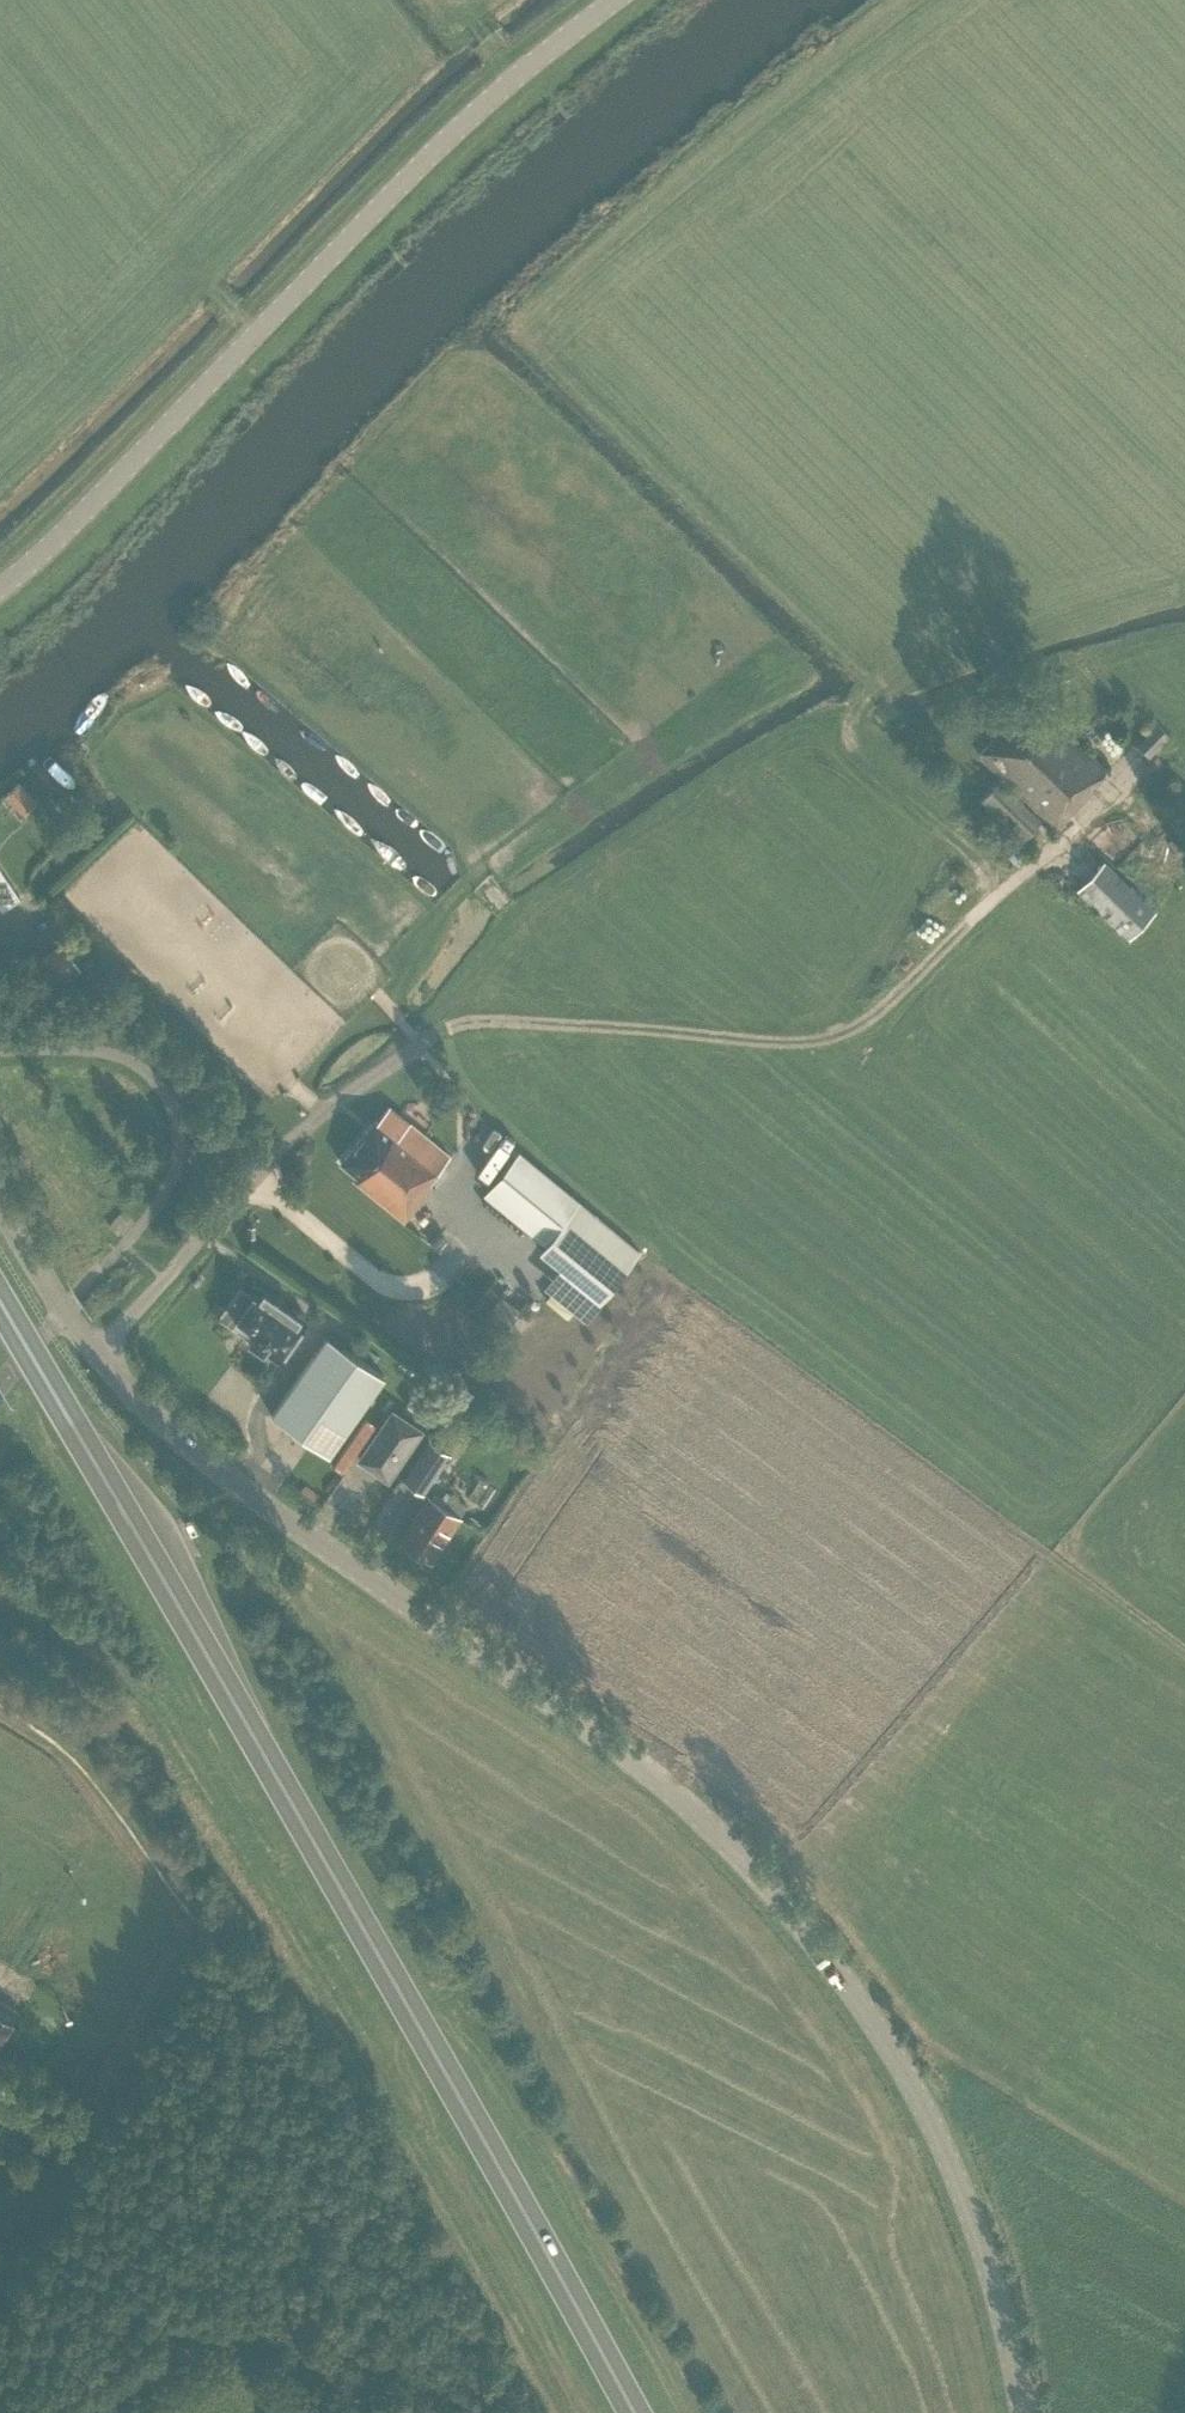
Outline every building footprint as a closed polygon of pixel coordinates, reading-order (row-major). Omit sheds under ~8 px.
[(1091,785),(1106,769),(1032,698),(978,753),(1002,776),(980,799),(1022,840),(1041,820),(1006,786),(1009,784),(1055,829),(1095,788),(1091,785)] [(1148,755),(1168,734),(1158,724),(1137,744),(1148,755)] [(21,812),(34,801),(18,783),(5,794),(21,812)] [(1155,910),(1103,860),(1077,888),(1128,938),(1155,910)] [(2,909),(19,897),(0,869),(0,907),(2,909)] [(388,1105),(376,1119),(375,1119),(340,1161),(356,1174),(353,1178),(404,1220),(433,1185),(429,1182),(441,1166),(449,1156),(409,1123),(388,1105)] [(485,1178),(510,1142),(497,1133),(472,1170),(485,1178)] [(639,1252),(580,1203),(521,1154),(487,1196),(545,1244),(540,1250),(600,1299),(639,1252)] [(239,1285),(217,1317),(250,1340),(248,1341),(263,1351),(268,1344),(282,1354),(306,1320),(259,1287),(253,1295),(239,1285)] [(271,1415),(329,1455),(385,1375),(327,1335),(271,1415)] [(229,1406),(238,1395),(226,1384),(216,1396),(229,1406)] [(489,1419),(473,1407),(466,1416),(483,1428),(489,1419)] [(420,1430),(392,1411),(360,1459),(387,1478),(420,1430)] [(438,1427),(430,1440),(403,1480),(428,1497),(400,1540),(432,1561),(460,1517),(423,1492),(450,1453),(458,1440),(438,1427)] [(14,2025),(0,2015),(0,2045),(14,2025)]
